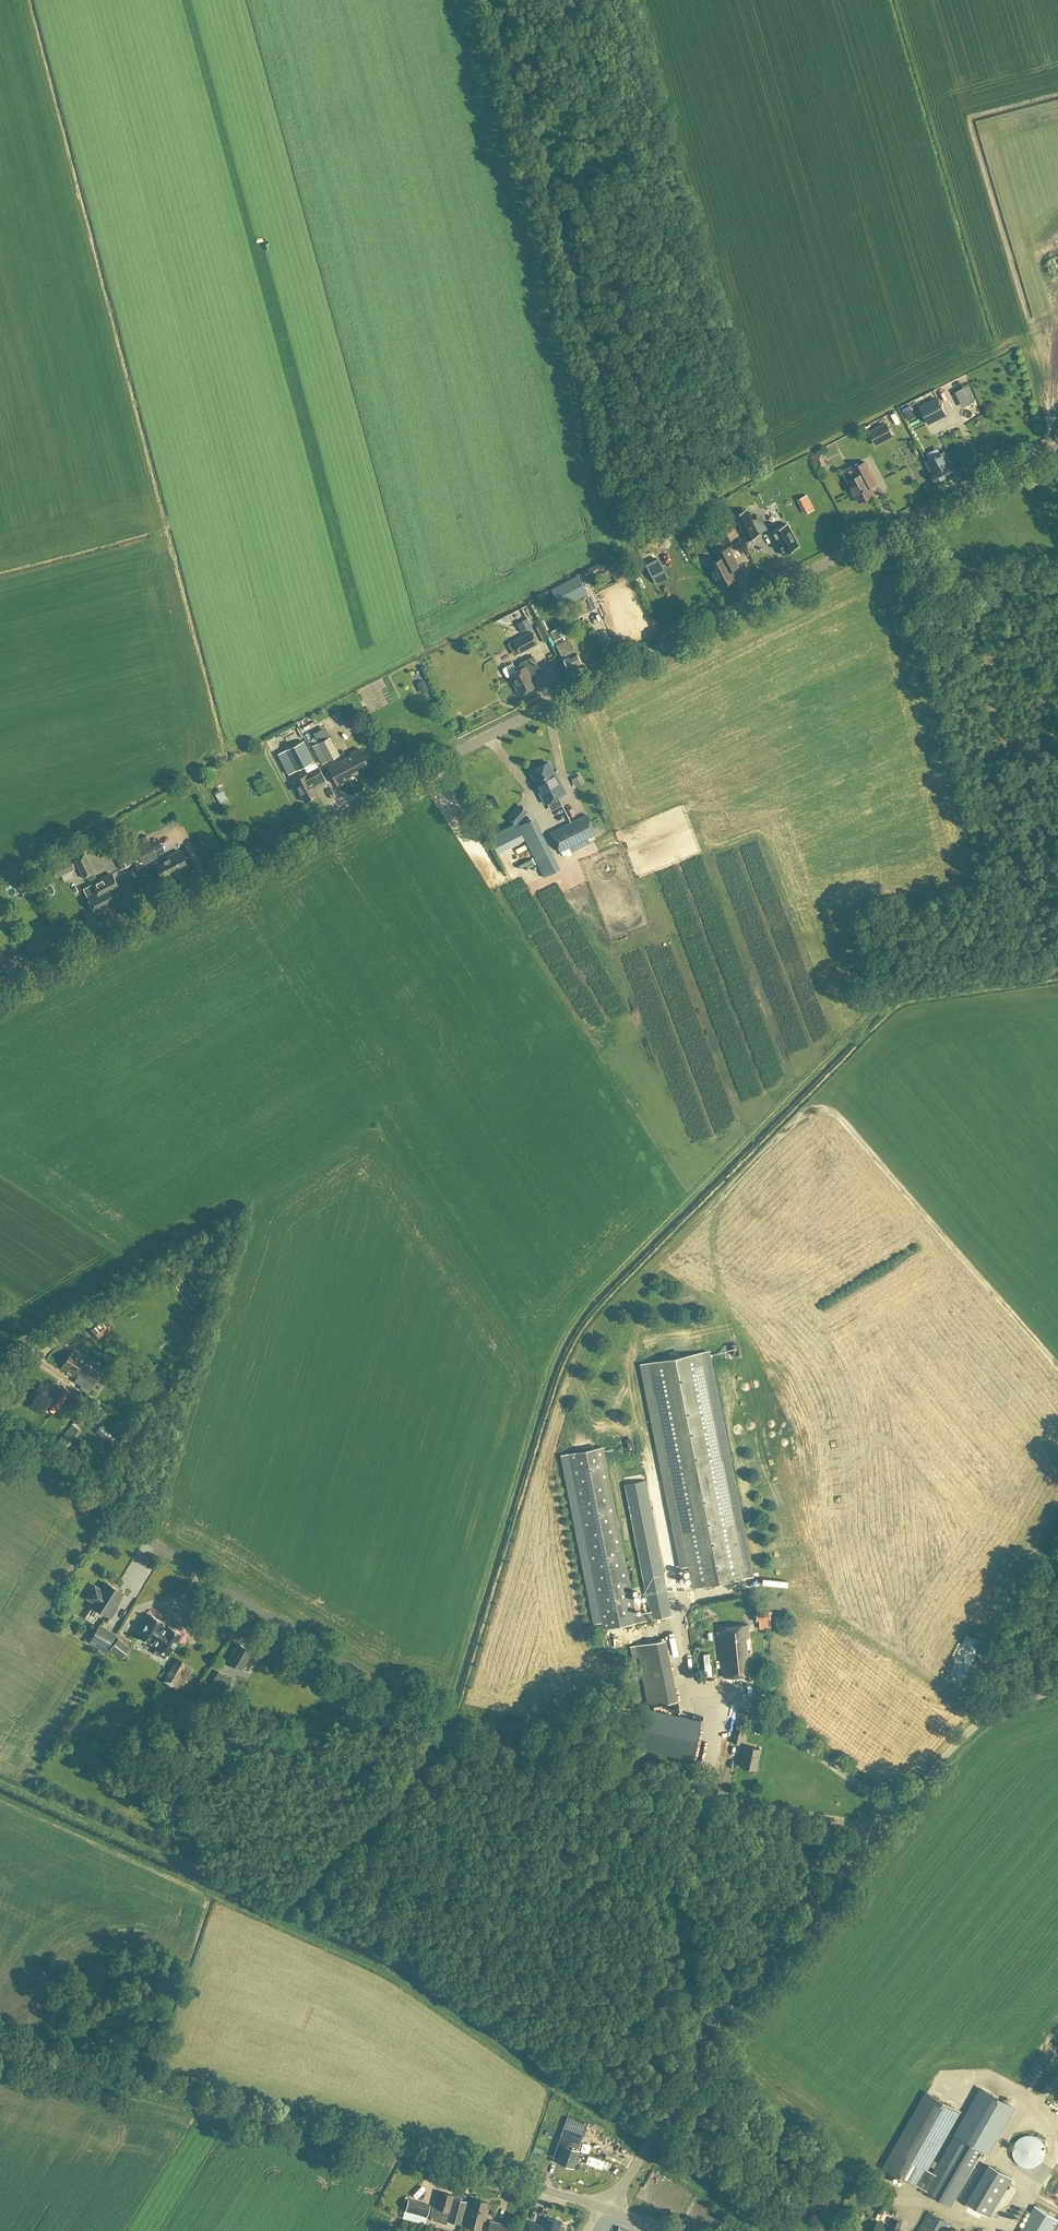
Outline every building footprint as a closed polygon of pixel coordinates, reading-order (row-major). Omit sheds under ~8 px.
[(946,416),(937,399),(920,408),(929,424),(946,416)] [(869,432),(876,445),(893,436),(886,423),(869,432)] [(936,483),(955,474),(950,463),(949,463),(943,452),(926,461),(931,472),(931,473),(936,483)] [(876,484),(865,462),(853,468),(857,477),(849,481),(854,490),(853,492),(854,496),(856,496),(860,503),(874,495),(870,487),(876,484)] [(736,523),(746,541),(758,534),(749,516),(745,509),(733,516),(736,523)] [(768,526),(764,517),(755,522),(759,530),(768,526)] [(716,528),(723,543),(739,535),(731,520),(716,528)] [(783,555),(798,547),(787,524),(771,532),(783,555)] [(739,567),(729,547),(716,554),(719,560),(708,565),(720,587),(735,579),(731,571),(739,567)] [(598,570),(591,573),(595,583),(603,580),(598,570)] [(567,604),(586,594),(583,588),(564,598),(567,604)] [(590,611),(597,608),(593,600),(586,602),(590,611)] [(516,623),(520,632),(531,627),(526,618),(516,623)] [(551,632),(556,639),(564,633),(558,626),(551,632)] [(536,646),(531,636),(515,644),(521,655),(536,646)] [(566,666),(568,667),(569,668),(582,662),(576,651),(576,652),(569,639),(557,645),(561,653),(561,654),(564,661),(564,662),(566,666)] [(520,694),(536,685),(531,676),(532,674),(540,669),(533,656),(519,663),(520,665),(515,667),(513,663),(504,668),(503,670),(506,676),(508,676),(510,675),(515,685),(515,687),(517,691),(519,692),(520,694)] [(332,717),(337,728),(346,724),(342,713),(332,717)] [(327,728),(329,732),(336,729),(332,719),(316,726),(319,731),(327,728)] [(339,755),(330,737),(318,744),(328,761),(339,755)] [(304,766),(294,747),(286,751),(296,770),(304,766)] [(361,773),(370,768),(370,767),(360,748),(351,753),(352,755),(339,762),(338,760),(328,765),(338,785),(348,780),(347,778),(360,771),(361,773)] [(534,768),(533,769),(530,771),(540,789),(539,790),(545,802),(566,792),(555,772),(554,771),(549,761),(539,766),(538,766),(534,768)] [(315,788),(328,782),(320,768),(308,775),(308,774),(294,781),(305,802),(318,795),(315,788)] [(525,814),(518,808),(509,818),(516,824),(525,814)] [(586,815),(551,833),(560,851),(568,847),(571,852),(589,843),(587,837),(595,833),(586,815)] [(497,854),(524,840),(517,826),(490,839),(497,854)] [(150,842),(136,849),(143,864),(157,857),(150,842)] [(121,869),(133,863),(127,851),(116,857),(121,869)] [(188,867),(180,852),(155,864),(162,880),(188,867)] [(74,859),(79,869),(89,864),(84,854),(74,859)] [(57,864),(51,866),(57,877),(62,874),(74,868),(69,858),(57,864)] [(79,869),(84,879),(94,874),(89,864),(79,869)] [(117,894),(114,894),(113,891),(119,888),(112,874),(93,884),(97,892),(100,896),(102,895),(104,899),(107,898),(111,906),(119,902),(117,900),(119,898),(117,894)] [(96,914),(111,906),(107,898),(104,899),(102,895),(100,896),(97,892),(87,897),(96,914)] [(98,1338),(114,1329),(99,1307),(84,1317),(98,1338)] [(92,1389),(106,1368),(92,1360),(74,1348),(61,1368),(77,1378),(75,1380),(82,1385),(81,1387),(89,1393),(92,1389)] [(693,1589),(752,1577),(709,1360),(643,1373),(681,1568),(688,1567),(693,1589)] [(72,1392),(65,1386),(46,1407),(54,1413),(72,1392)] [(103,1424),(95,1433),(115,1451),(123,1441),(103,1424)] [(65,1451),(81,1431),(74,1425),(57,1443),(65,1451)] [(578,1453),(569,1454),(602,1622),(603,1629),(616,1627),(671,1616),(666,1587),(645,1591),(649,1612),(636,1615),(635,1613),(633,1601),(631,1589),(604,1455),(603,1448),(595,1449),(578,1453)] [(673,1581),(668,1558),(634,1565),(639,1588),(673,1581)] [(102,1608),(100,1611),(111,1618),(118,1608),(115,1606),(123,1593),(107,1583),(102,1591),(97,1588),(94,1589),(89,1596),(90,1600),(102,1608)] [(770,1611),(756,1612),(757,1621),(770,1619),(770,1611)] [(151,1615),(138,1636),(151,1644),(151,1643),(157,1647),(156,1647),(157,1648),(154,1653),(165,1659),(168,1654),(169,1655),(182,1634),(169,1627),(167,1630),(161,1627),(164,1623),(151,1615)] [(724,1677),(754,1675),(749,1624),(719,1627),(724,1677)] [(90,1643),(96,1646),(105,1651),(115,1635),(100,1626),(90,1643)] [(122,1659),(130,1649),(118,1639),(110,1650),(122,1659)] [(677,1699),(665,1641),(637,1646),(648,1705),(677,1699)] [(242,1671),(243,1669),(248,1671),(251,1666),(247,1663),(253,1653),(239,1644),(228,1662),(242,1671)] [(160,1687),(169,1692),(172,1686),(178,1690),(185,1681),(186,1682),(193,1668),(178,1658),(160,1687)] [(680,1684),(687,1683),(683,1666),(676,1668),(680,1684)] [(232,1680),(221,1673),(218,1672),(212,1682),(226,1690),(232,1680)] [(693,1759),(701,1720),(648,1709),(640,1748),(693,1759)] [(733,1744),(740,1745),(743,1731),(736,1730),(733,1744)] [(756,1770),(761,1749),(745,1746),(740,1767),(756,1770)] [(982,2089),(933,2174),(929,2181),(949,2193),(956,2197),(982,2150),(987,2153),(1014,2107),(982,2089)] [(950,2206),(956,2197),(929,2181),(933,2174),(926,2169),(959,2111),(927,2093),(884,2168),(916,2187),(917,2185),(924,2190),(923,2191),(950,2206)] [(573,2167),(579,2150),(578,2150),(565,2145),(564,2145),(558,2162),(559,2162),(572,2166),(572,2167),(573,2167)] [(979,2191),(998,2201),(1010,2178),(992,2168),(979,2191)] [(418,2199),(428,2191),(423,2185),(413,2194),(418,2199)] [(433,2206),(432,2212),(430,2219),(447,2224),(448,2221),(461,2224),(467,2201),(454,2198),(455,2195),(441,2191),(436,2207),(433,2206)] [(806,2195),(799,2191),(793,2202),(808,2211),(812,2205),(804,2200),(806,2195)] [(474,2199),(472,2209),(469,2208),(464,2226),(478,2230),(481,2219),(486,2220),(489,2209),(487,2208),(488,2202),(474,2199)] [(430,2206),(416,2202),(413,2213),(406,2211),(403,2218),(425,2224),(430,2206)] [(1057,2225),(1057,2220),(1036,2207),(1022,2230),(1054,2230),(1057,2225)] [(917,2230),(948,2230),(952,2225),(929,2211),(917,2230)] [(527,2222),(525,2230),(564,2230),(565,2228),(564,2226),(560,2225),(561,2222),(545,2217),(542,2226),(527,2222)] [(903,2223),(895,2219),(892,2226),(889,2225),(888,2226),(879,2222),(875,2230),(904,2230),(901,2230),(903,2223)] [(520,2228),(490,2220),(487,2230),(520,2230),(520,2228)]
